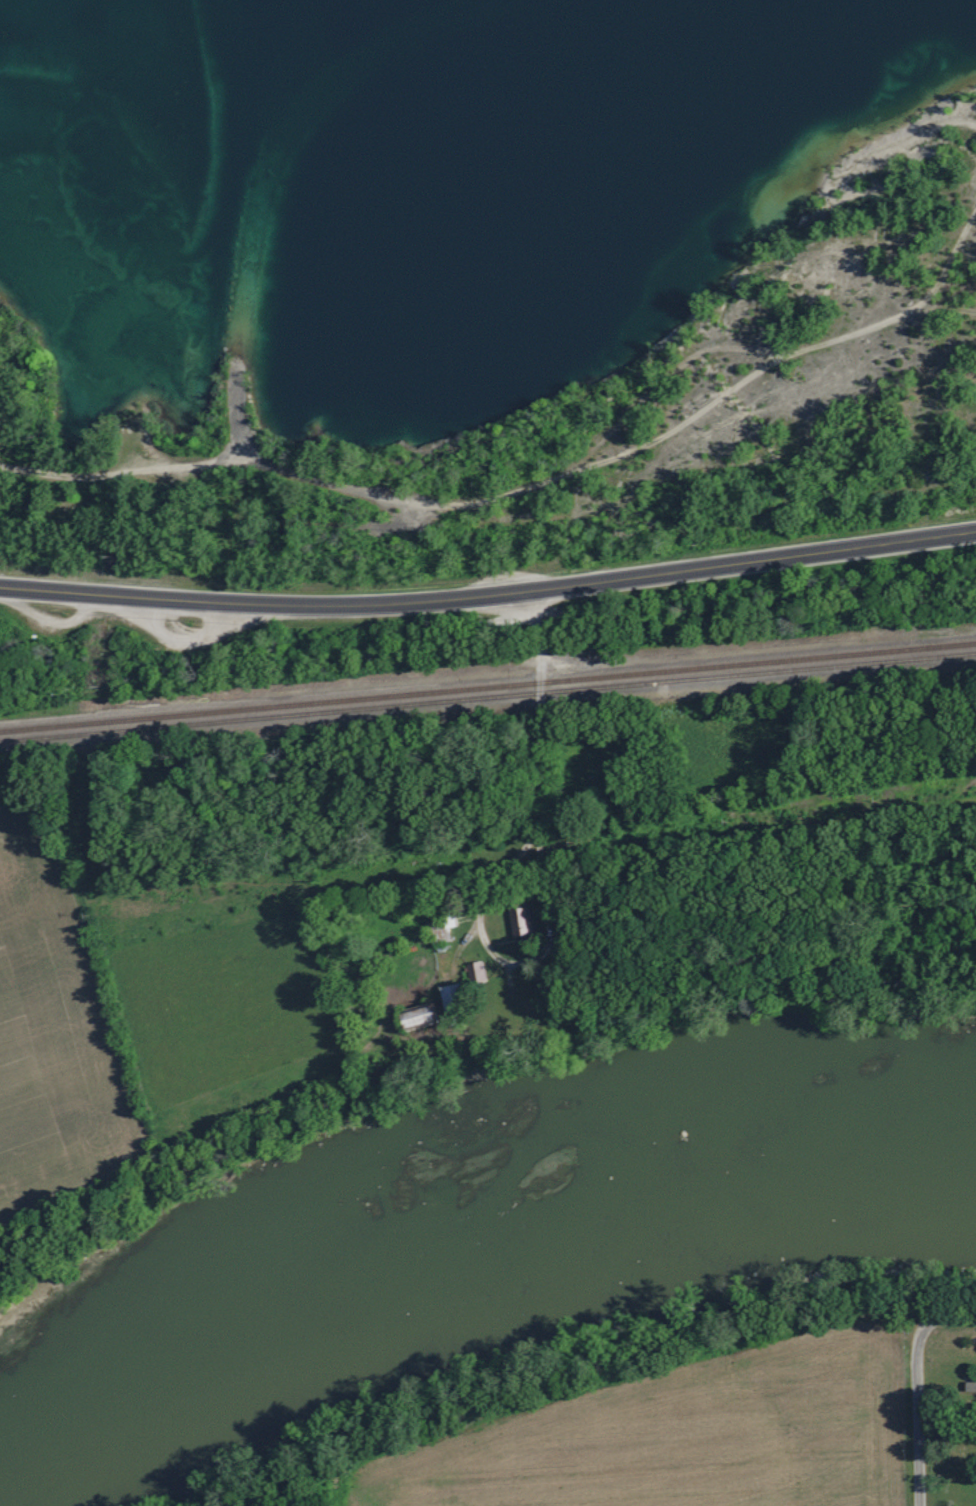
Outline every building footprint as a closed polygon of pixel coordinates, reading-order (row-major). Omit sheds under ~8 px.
[(517,938),(538,934),(533,908),(512,913),(517,938)] [(474,985),(490,981),(485,961),(468,965),(474,985)] [(451,1015),(472,1009),(466,983),(445,988),(451,1015)] [(450,1018),(443,999),(409,1011),(415,1029),(450,1018)]
